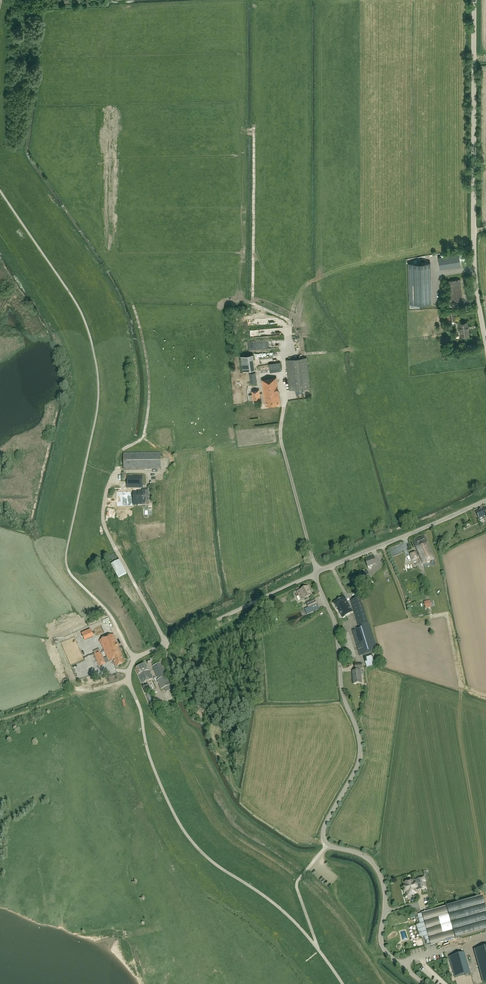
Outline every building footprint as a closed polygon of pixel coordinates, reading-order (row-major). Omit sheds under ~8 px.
[(430,262),(409,263),(410,298),(416,298),(416,304),(431,303),(430,262)] [(463,299),(460,279),(458,279),(456,279),(456,280),(452,280),(450,280),(450,281),(448,281),(451,301),(454,301),(456,301),(455,301),(459,300),(461,300),(463,299)] [(456,319),(454,311),(444,313),(445,320),(450,319),(450,320),(456,319)] [(469,335),(468,329),(467,322),(460,323),(462,336),(469,335)] [(309,387),(306,357),(286,359),(290,389),(295,388),(296,393),(303,393),(302,388),(309,387)] [(281,364),(269,364),(270,373),(281,372),(281,364)] [(280,404),(276,378),(262,379),(266,406),(280,404)] [(260,399),(259,389),(252,390),(253,400),(260,399)] [(160,469),(160,453),(123,454),(124,470),(160,469)] [(143,487),(143,476),(127,476),(127,488),(143,487)] [(149,506),(149,491),(143,491),(143,492),(133,492),(133,506),(143,506),(149,506)] [(485,508),(482,510),(482,509),(482,510),(479,511),(476,512),(479,519),(480,522),(485,519),(485,510),(485,508)] [(434,559),(428,543),(425,537),(414,542),(416,548),(418,552),(416,552),(410,554),(412,560),(419,557),(418,555),(419,554),(423,564),(434,559)] [(376,564),(374,557),(365,560),(369,570),(372,569),(372,567),(373,567),(372,566),(376,564)] [(126,574),(119,560),(111,565),(118,578),(126,574)] [(312,595),(308,586),(296,591),(300,601),(312,595)] [(353,612),(344,597),(334,603),(337,609),(343,618),(353,612)] [(319,609),(317,604),(314,598),(306,602),(308,607),(305,609),(307,614),(319,609)] [(378,651),(370,625),(369,626),(368,622),(360,598),(351,601),(358,625),(360,625),(361,628),(352,631),(360,656),(363,655),(365,662),(374,659),(372,653),(378,651)] [(89,630),(81,634),(84,639),(92,636),(89,630)] [(122,656),(114,638),(115,638),(113,634),(100,640),(107,657),(104,659),(102,654),(101,655),(100,652),(94,654),(99,666),(106,663),(109,661),(109,662),(110,662),(113,661),(116,667),(125,663),(122,657),(122,656)] [(172,690),(161,663),(153,667),(158,680),(157,680),(161,690),(164,688),(166,692),(172,690)] [(152,679),(146,664),(136,669),(142,684),(152,679)] [(353,684),(362,684),(361,675),(364,675),(364,671),(361,671),(352,671),(353,684)] [(151,692),(148,684),(142,686),(145,694),(151,692)] [(152,693),(146,695),(149,705),(155,703),(152,693)] [(417,894),(415,889),(421,887),(421,890),(426,888),(424,882),(425,882),(424,877),(423,878),(423,877),(418,878),(418,879),(413,880),(404,883),(405,887),(404,887),(405,891),(407,891),(408,896),(417,894)] [(480,897),(447,906),(446,905),(446,906),(440,908),(422,913),(428,935),(430,944),(431,945),(455,938),(456,939),(456,938),(485,930),(485,917),(480,897)] [(474,950),(484,983),(485,982),(485,946),(474,950)] [(465,952),(449,956),(455,977),(470,973),(465,952)]
